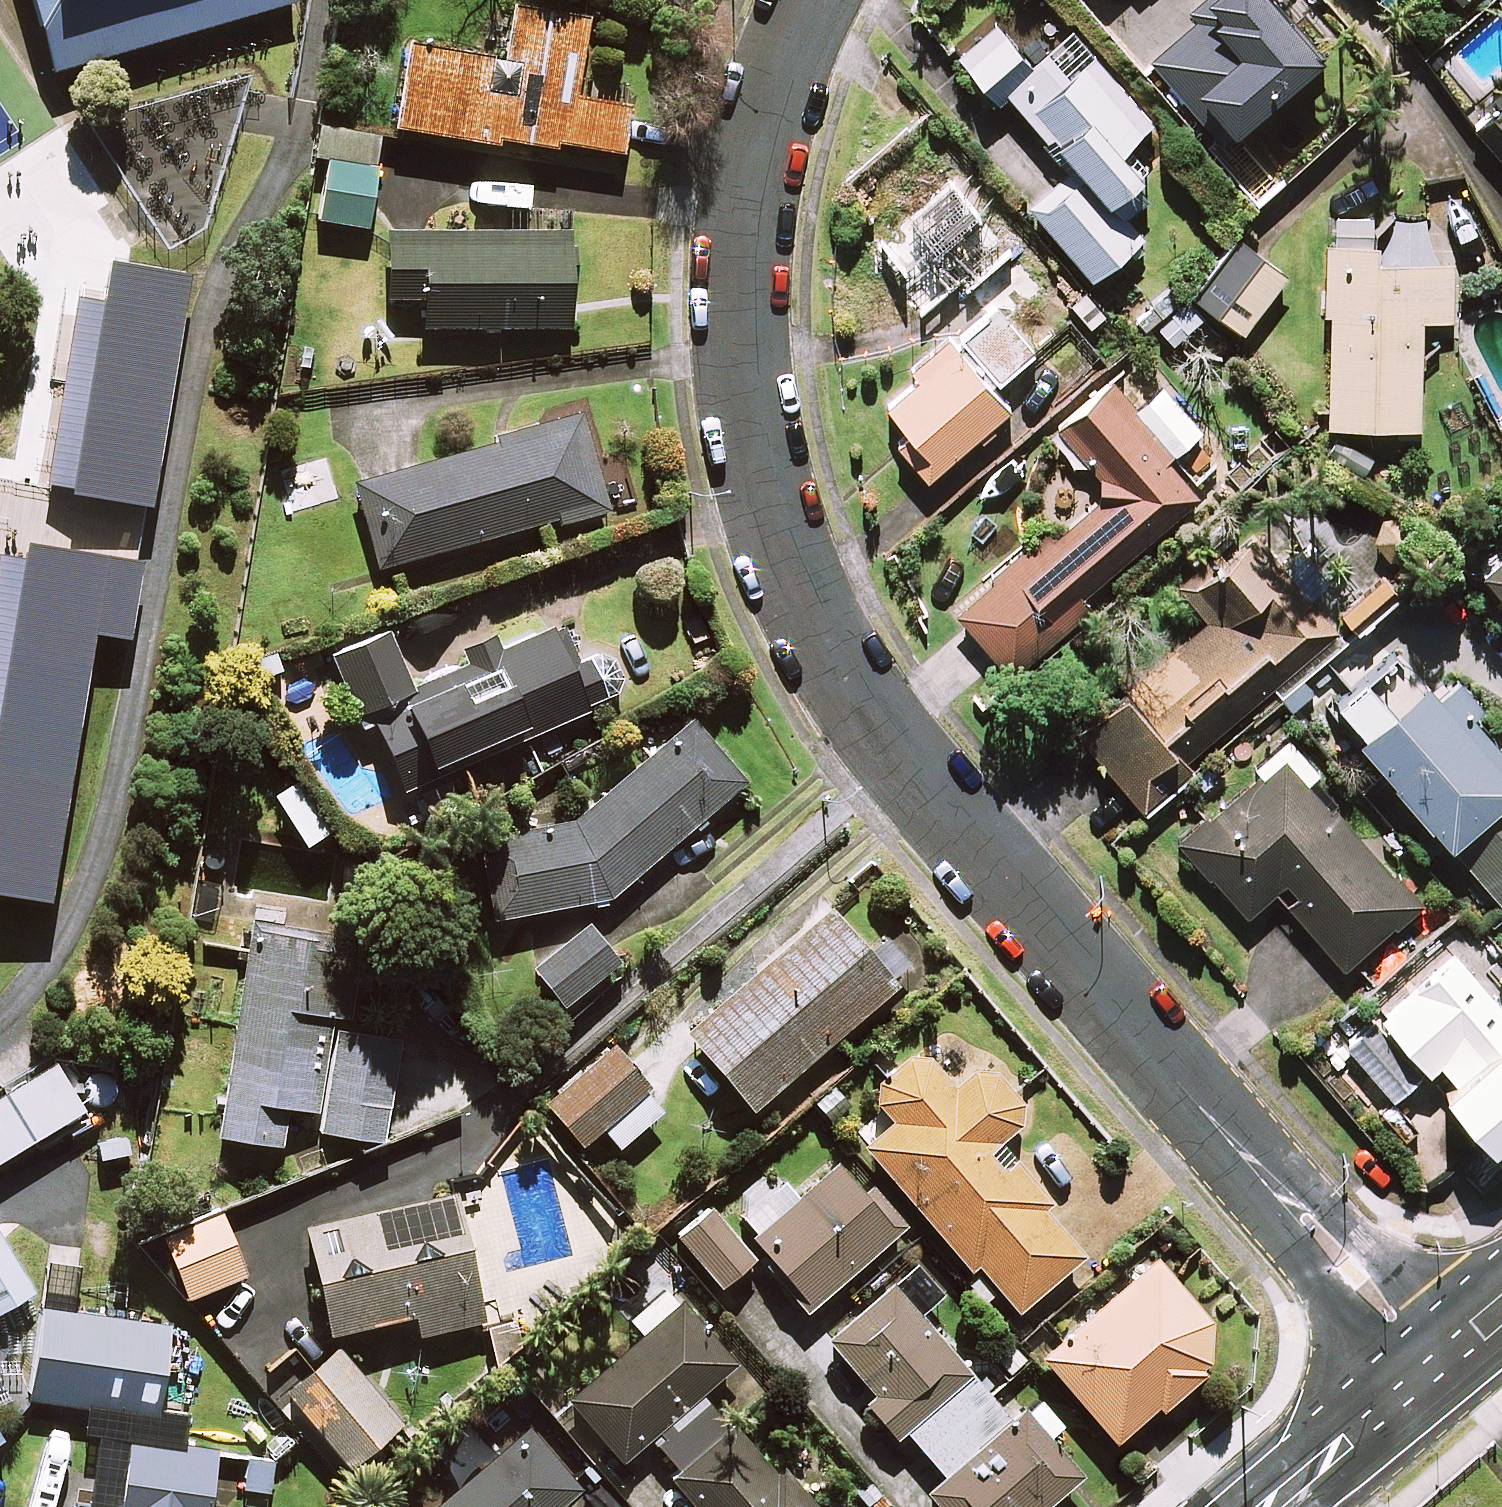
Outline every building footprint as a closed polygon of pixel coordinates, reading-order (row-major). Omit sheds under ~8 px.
[(298,0),(29,0),(56,89),(300,8),(298,0)] [(1270,0),(1205,0),(1191,12),(1198,20),(1150,61),(1184,102),(1197,91),(1231,131),(1318,58),(1270,0)] [(585,14),(509,7),(504,56),(404,47),(396,133),(623,153),(629,88),(579,83),(585,14)] [(1124,218),(1149,197),(1135,181),(1147,171),(1125,145),(1150,124),(1071,31),(1031,65),(996,24),(958,57),(997,102),(1007,93),(1074,171),(1030,208),(1091,279),(1140,237),(1124,218)] [(1471,126),(1501,163),(1501,99),(1471,126)] [(379,131),(316,123),(311,160),(325,162),(317,223),(365,229),(379,131)] [(925,321),(891,349),(919,381),(887,408),(911,436),(899,446),(927,479),(1007,410),(990,390),(1030,355),(1002,322),(1041,289),(950,182),(879,243),(903,271),(892,281),(925,321)] [(1451,223),(1387,220),(1328,218),(1324,318),(1330,319),(1326,424),(1415,428),(1419,318),(1448,319),(1451,223)] [(1286,272),(1235,233),(1188,294),(1239,333),(1286,272)] [(568,328),(568,234),(385,234),(385,299),(420,299),(420,329),(568,328)] [(1138,408),(1111,380),(1052,434),(1106,492),(1032,560),(1023,550),(955,614),(1007,670),(1198,494),(1166,461),(1198,431),(1159,388),(1138,408)] [(602,506),(578,421),(353,484),(376,569),(602,506)] [(338,500),(326,460),(278,474),(290,513),(338,500)] [(1280,564),(1249,526),(1179,586),(1208,621),(1078,731),(1144,811),(1194,769),(1185,758),(1326,640),(1296,605),(1326,579),(1300,548),(1280,564)] [(1478,569),(1501,595),(1501,547),(1478,569)] [(1358,633),(1408,586),(1389,565),(1339,613),(1358,633)] [(576,663),(560,625),(409,690),(384,633),(329,657),(359,728),(371,723),(396,780),(507,732),(512,743),(603,704),(584,659),(576,663)] [(1378,628),(1345,657),(1365,681),(1339,704),(1363,730),(1355,737),(1501,905),(1501,751),(1446,686),(1436,695),(1378,628)] [(742,784),(692,726),(578,821),(475,843),(491,916),(601,903),(742,784)] [(1354,838),(1284,755),(1182,842),(1245,916),(1276,889),(1343,969),(1421,903),(1361,832),(1354,838)] [(893,990),(825,908),(680,1030),(748,1111),(893,990)] [(614,965),(586,928),(531,970),(559,1007),(614,965)] [(381,1142),(398,1039),(344,1030),(357,950),(248,933),(215,1137),(279,1147),(285,1107),(319,1113),(316,1131),(381,1142)] [(1477,938),(1347,1044),(1392,1099),(1462,1042),(1480,1065),(1501,1047),(1501,969),(1477,938)] [(661,1113),(609,1047),(541,1100),(577,1147),(601,1128),(616,1148),(661,1113)] [(954,1088),(920,1048),(866,1093),(891,1123),(862,1147),(967,1272),(974,1266),(1013,1312),(1079,1257),(1036,1206),(1043,1200),(1012,1163),(1000,1173),(982,1151),(1025,1115),(983,1064),(954,1088)] [(0,1094),(0,1164),(82,1116),(51,1064),(0,1094)] [(862,1196),(838,1165),(795,1199),(778,1177),(730,1215),(805,1308),(902,1230),(870,1190),(862,1196)] [(480,1322),(451,1195),(302,1228),(326,1335),(412,1315),(417,1336),(480,1322)] [(751,1260),(704,1206),(672,1234),(718,1288),(751,1260)] [(241,1276),(217,1215),(160,1238),(185,1299),(241,1276)] [(0,1239),(0,1307),(30,1290),(0,1239)] [(43,1313),(36,1312),(29,1402),(79,1407),(128,1412),(118,1506),(204,1506),(210,1452),(184,1450),(187,1415),(158,1413),(165,1323),(75,1316),(80,1248),(49,1246),(43,1313)] [(1230,1350),(1153,1259),(1038,1357),(1111,1443),(1155,1405),(1160,1410),(1230,1350)] [(654,1280),(620,1311),(643,1336),(567,1405),(620,1462),(647,1437),(677,1469),(665,1480),(690,1506),(812,1506),(732,1420),(700,1449),(671,1417),(730,1363),(654,1280)] [(1077,1477),(1046,1441),(1064,1425),(1039,1395),(1007,1422),(891,1285),(826,1340),(871,1393),(862,1402),(892,1438),(902,1430),(941,1477),(924,1492),(936,1506),(1042,1506),(1077,1477)] [(400,1422),(336,1347),(283,1392),(347,1468),(400,1422)] [(529,1428),(436,1506),(558,1506),(580,1488),(529,1428)] [(273,1458),(244,1455),(241,1493),(270,1496),(273,1458)]
